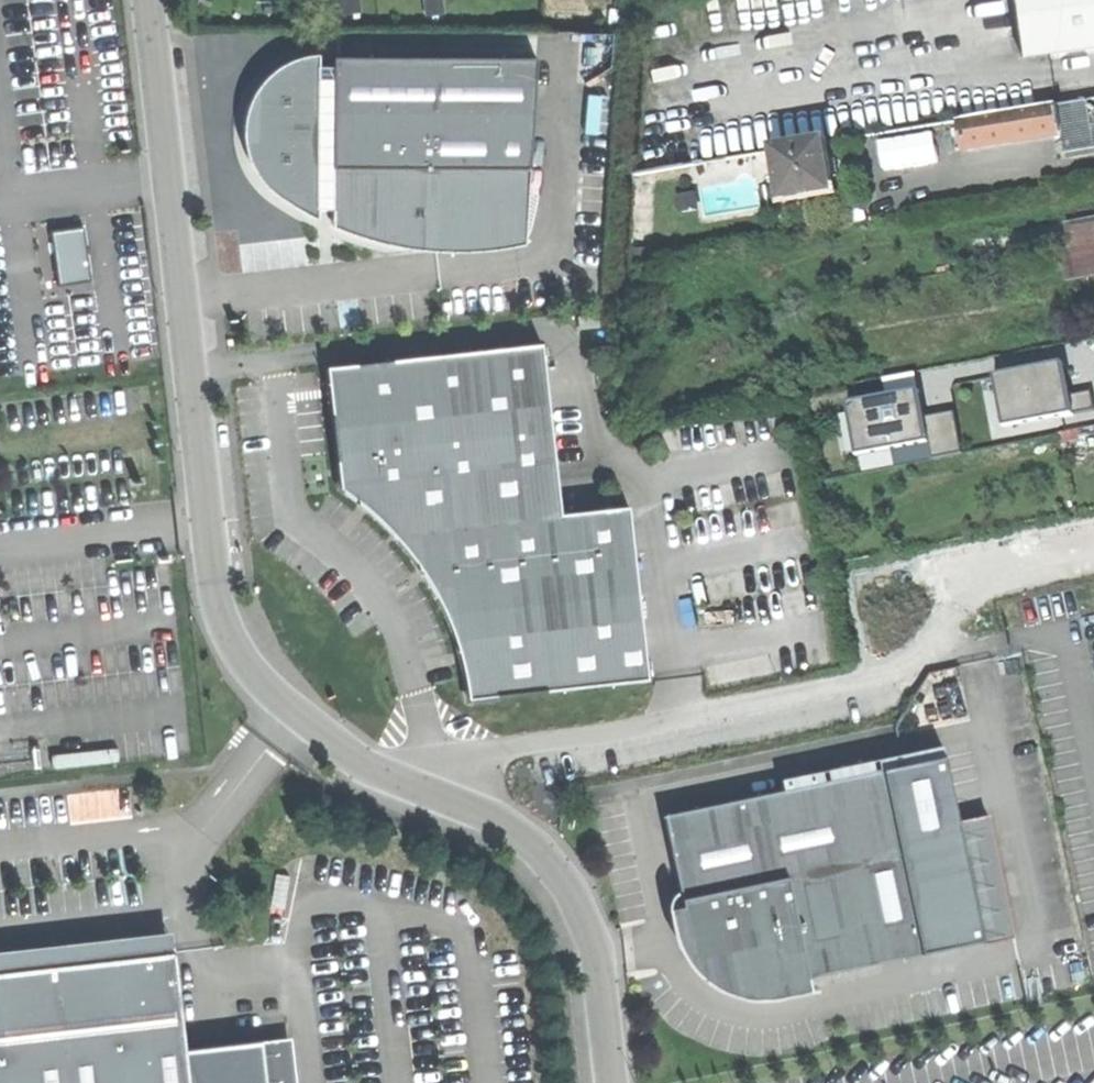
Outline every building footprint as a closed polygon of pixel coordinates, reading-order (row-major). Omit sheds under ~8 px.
[(337,16),(358,14),(357,0),(335,0),(337,16)] [(1093,45),(1093,0),(1014,0),(1021,56),(1093,45)] [(467,253),(524,244),(536,57),(331,56),(332,66),(317,67),(317,54),(291,60),(266,75),(251,94),(244,116),(243,132),(243,140),(251,165),(268,189),(288,206),(316,221),(317,210),(332,210),(332,228),(377,243),(421,251),(467,253)] [(1057,104),(1062,134),(1065,153),(1093,148),(1093,97),(1057,104)] [(965,150),(1062,134),(1057,104),(960,120),(965,150)] [(879,168),(943,162),(940,134),(877,140),(879,168)] [(786,202),(834,194),(826,143),(778,151),(786,202)] [(51,283),(95,279),(89,227),(46,231),(51,283)] [(1093,246),(1093,227),(1064,233),(1068,251),(1093,246)] [(1068,251),(1060,252),(1064,279),(1093,273),(1093,246),(1068,251)] [(469,699),(647,678),(629,506),(560,515),(541,344),(328,368),(334,422),(340,488),(371,512),(403,544),(432,586),(453,630),(466,669),(469,699)] [(1089,392),(1068,395),(1063,364),(985,376),(994,437),(1093,422),(1089,392)] [(838,406),(850,469),(957,449),(950,413),(923,418),(918,391),(838,406)] [(784,791),(881,770),(879,760),(782,781),(784,791)] [(742,991),(756,993),(774,991),(811,983),(810,979),(922,955),(883,769),(881,770),(784,791),(664,817),(684,908),(679,909),(686,940),(694,956),(704,968),(715,978),(729,986),(742,991)] [(72,793),(74,819),(137,812),(134,787),(72,793)] [(176,955),(174,933),(0,953),(0,975),(176,955)] [(176,955),(0,975),(0,1082),(296,1082),(292,1043),(188,1056),(176,955)]
